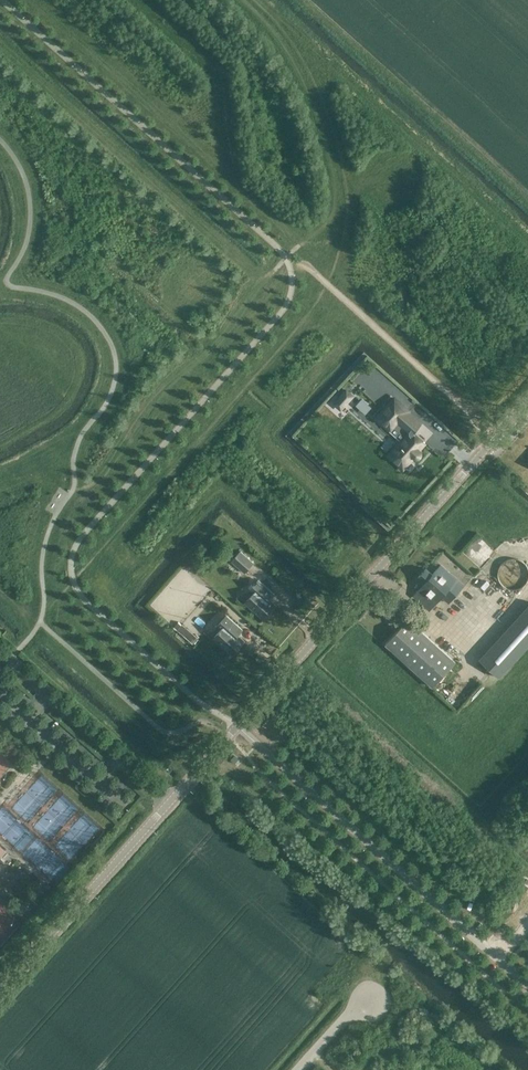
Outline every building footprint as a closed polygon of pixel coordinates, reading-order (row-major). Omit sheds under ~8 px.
[(361,419),(373,405),(362,396),(357,403),(350,398),(355,392),(347,386),(334,402),(342,409),(345,405),(361,419)] [(416,472),(438,447),(421,432),(429,424),(404,403),(386,424),(411,445),(400,458),(416,472)] [(240,551),(231,561),(246,574),(255,564),(240,551)] [(527,567),(524,562),(519,559),(513,558),(507,559),(502,562),(499,567),(498,573),(499,579),(502,585),(508,588),(514,589),(520,588),(525,584),(527,579),(527,568),(527,567)] [(449,602),(464,586),(441,565),(432,574),(426,568),(418,577),(421,579),(416,585),(419,589),(413,595),(430,610),(442,596),(449,602)] [(274,594),(259,580),(249,590),(253,594),(245,602),(264,619),(276,605),(269,599),(269,597),(268,596),(271,592),(274,594)] [(527,646),(527,606),(480,659),(500,677),(527,646)] [(242,629),(227,615),(217,626),(221,629),(214,638),(232,654),(244,641),(237,635),(237,632),(236,631),(239,627),(242,630),(242,629)] [(386,643),(433,686),(455,662),(408,619),(386,643)] [(193,643),(197,638),(182,624),(177,629),(193,643)] [(21,787),(39,766),(33,761),(15,781),(21,787)]
